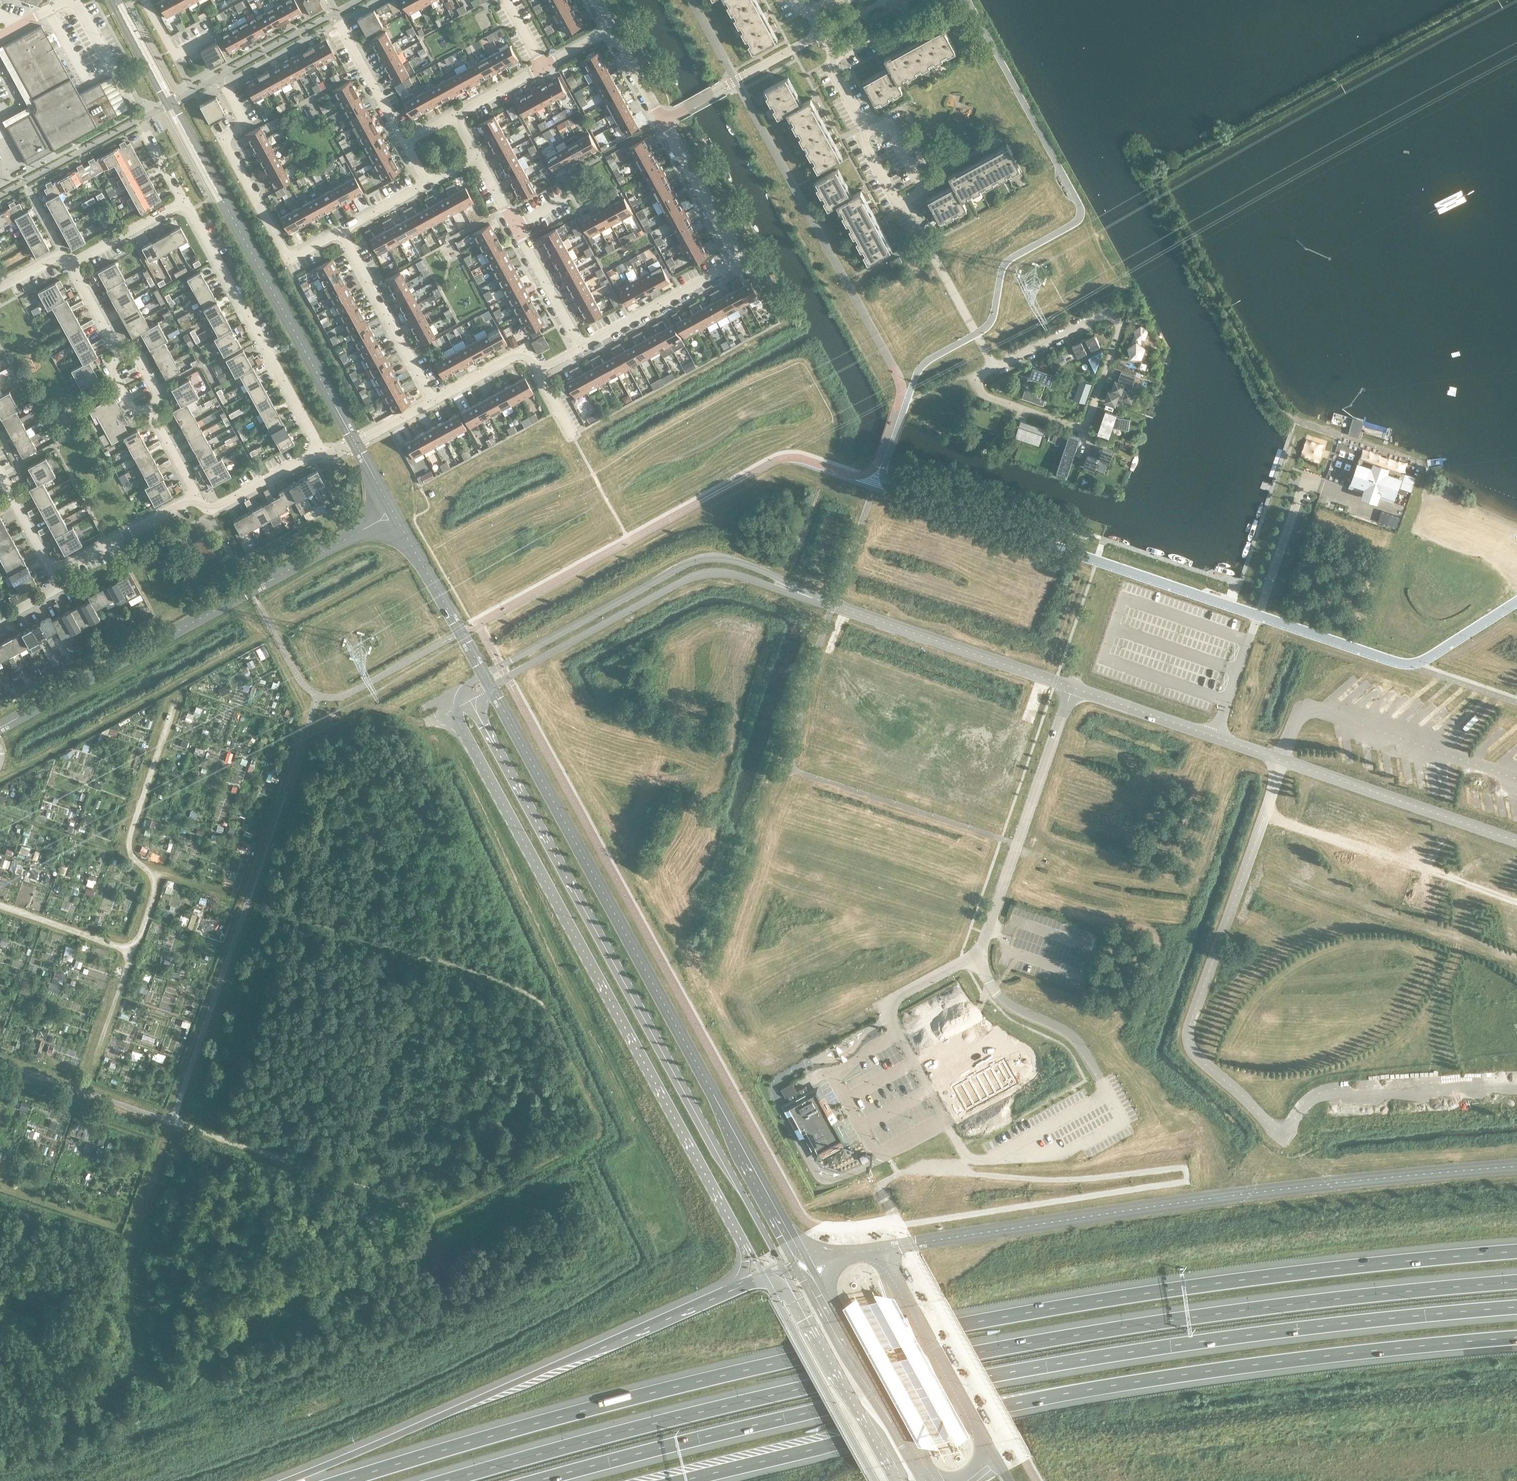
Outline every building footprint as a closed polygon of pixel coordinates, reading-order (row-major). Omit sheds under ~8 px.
[(170,0),(161,0),(157,2),(166,18),(177,12),(170,0)] [(177,12),(187,6),(184,0),(170,0),(177,12)] [(295,0),(284,0),(283,1),(292,18),(302,13),(295,0)] [(302,2),(310,15),(323,8),(319,1),(317,0),(303,0),(302,2)] [(395,0),(392,0),(388,2),(391,9),(394,13),(400,10),(395,0)] [(416,0),(401,0),(409,14),(420,8),(416,0)] [(429,0),(416,0),(420,8),(431,2),(429,0)] [(570,0),(553,0),(550,1),(556,12),(571,3),(570,0)] [(756,50),(778,38),(773,29),(777,27),(774,22),(770,24),(766,16),(770,14),(767,9),(763,11),(759,3),(762,1),(762,0),(729,0),(756,50)] [(292,18),(283,1),(274,5),(283,23),(292,18)] [(391,9),(388,2),(377,8),(380,15),(391,9)] [(577,14),(571,3),(556,12),(562,22),(577,14)] [(283,23),(274,5),(265,10),(275,28),(283,23)] [(139,24),(143,22),(136,9),(133,11),(139,24)] [(383,25),(375,9),(374,10),(375,11),(371,13),(369,12),(358,18),(367,34),(383,25)] [(275,28),(265,10),(256,15),(265,33),(275,28)] [(198,15),(196,12),(192,14),(196,22),(206,16),(204,12),(198,15)] [(583,25),(577,14),(562,22),(568,33),(583,25)] [(265,33),(256,15),(247,20),(256,38),(265,33)] [(256,38),(247,20),(238,25),(248,43),(256,38)] [(4,46),(4,47),(11,58),(9,64),(14,65),(35,103),(35,104),(34,105),(33,106),(33,107),(33,108),(33,109),(33,110),(33,112),(7,126),(27,164),(59,146),(59,147),(60,146),(74,138),(76,137),(90,129),(91,129),(117,114),(128,108),(110,77),(100,82),(79,93),(76,89),(76,88),(52,45),(53,39),(48,38),(41,25),(4,46)] [(248,43),(238,25),(229,30),(239,48),(248,43)] [(943,26),(933,31),(931,27),(927,29),(929,33),(920,38),(918,34),(914,36),(916,40),(907,45),(905,41),(901,44),(903,47),(894,52),(892,48),(888,51),(890,54),(884,58),(889,66),(863,80),(875,102),(902,88),(898,82),(904,78),(903,76),(955,48),(943,26)] [(239,48),(229,30),(219,35),(229,53),(239,48)] [(370,40),(376,51),(392,42),(386,31),(370,40)] [(336,57),(326,39),(316,45),(326,62),(336,57)] [(200,51),(209,67),(220,62),(220,59),(224,57),(225,59),(216,42),(200,51)] [(397,53),(392,42),(376,51),(382,61),(397,53)] [(519,60),(510,44),(499,51),(508,66),(519,60)] [(326,62),(316,45),(307,49),(317,67),(326,62)] [(317,67),(307,49),(298,54),(308,72),(317,67)] [(508,66),(499,51),(489,56),(497,72),(508,66)] [(582,60),(588,71),(604,62),(598,51),(582,60)] [(403,63),(397,53),(382,61),(388,72),(403,63)] [(308,72),(298,54),(289,59),(299,77),(308,72)] [(497,72),(489,56),(478,62),(487,78),(497,72)] [(299,77),(289,59),(280,64),(290,82),(299,77)] [(487,78),(478,62),(468,68),(476,84),(487,78)] [(610,73),(604,62),(588,71),(594,82),(610,73)] [(409,74),(403,63),(388,72),(394,83),(409,74)] [(290,82),(280,64),(271,69),(281,87),(290,82)] [(476,84),(468,68),(457,74),(466,89),(476,84)] [(281,87),(271,69),(263,74),(272,92),(281,87)] [(615,83),(610,73),(594,82),(600,92),(615,83)] [(272,92),(263,74),(254,79),(263,97),(272,92)] [(466,89),(457,74),(447,79),(455,95),(466,89)] [(558,76),(547,82),(556,98),(567,92),(558,76)] [(788,77),(786,78),(766,89),(781,115),(787,112),(790,118),(792,117),(821,168),(843,156),(838,147),(842,145),(839,141),(835,143),(831,134),(834,132),(832,128),(828,130),(823,121),(827,119),(825,115),(821,117),(816,108),(820,106),(818,102),(814,104),(811,98),(802,103),(788,77)] [(263,97),(254,79),(244,84),(254,102),(263,97)] [(455,95),(447,79),(436,85),(445,101),(455,95)] [(355,90),(350,81),(332,90),(337,100),(355,90)] [(556,98),(547,82),(537,88),(545,104),(556,98)] [(621,94),(615,83),(600,92),(605,102),(621,94)] [(445,101),(436,85),(426,91),(434,107),(445,101)] [(545,104),(537,88),(526,94),(535,110),(545,104)] [(360,99),(355,90),(337,100),(342,109),(360,99)] [(434,107),(426,91),(415,97),(424,112),(434,107)] [(413,92),(402,98),(413,118),(424,112),(415,97),(413,92)] [(535,110),(526,94),(515,100),(524,116),(535,110)] [(627,104),(621,94),(605,102),(611,113),(627,104)] [(224,113),(215,96),(215,97),(216,99),(212,101),(210,100),(199,105),(208,121),(224,113)] [(365,108),(360,99),(342,109),(347,118),(365,108)] [(633,115),(627,104),(611,113),(617,124),(633,115)] [(370,117),(365,108),(347,118),(352,126),(370,117)] [(501,126),(495,115),(479,124),(485,135),(501,126)] [(639,126),(633,115),(617,124),(623,135),(639,126)] [(375,126),(370,117),(352,126),(357,135),(375,126)] [(159,133),(164,131),(158,120),(153,122),(159,133)] [(266,137),(260,126),(244,135),(250,146),(266,137)] [(380,135),(375,126),(357,135),(362,144),(380,135)] [(506,137),(501,126),(485,135),(491,145),(506,137)] [(598,149),(589,133),(578,139),(587,155),(598,149)] [(384,144),(380,135),(362,144),(367,153),(384,144)] [(272,148),(266,137),(250,146),(256,156),(272,148)] [(512,147),(506,137),(491,145),(496,156),(512,147)] [(651,149),(645,138),(636,143),(633,144),(629,147),(636,158),(651,149)] [(587,155),(578,139),(568,145),(576,161),(587,155)] [(121,147),(108,154),(114,164),(135,152),(130,142),(126,144),(124,140),(119,143),(121,147)] [(1007,143),(998,148),(995,145),(991,147),(993,151),(985,155),(982,152),(978,154),(980,158),(972,162),(970,159),(965,161),(967,165),(959,169),(957,166),(952,168),(954,172),(948,175),(953,183),(927,198),(939,220),(966,205),(962,199),(968,196),(967,193),(1019,165),(1007,143)] [(389,153),(384,144),(367,153),(372,162),(389,153)] [(576,161),(568,145),(557,151),(566,166),(576,161)] [(518,158),(512,147),(496,156),(502,167),(518,158)] [(278,158),(272,148),(256,156),(262,167),(278,158)] [(657,160),(651,149),(636,158),(641,168),(657,160)] [(566,166),(557,151),(546,157),(555,172),(566,166)] [(140,161),(135,152),(114,164),(108,167),(111,171),(116,168),(119,173),(140,161)] [(394,162),(389,153),(372,162),(376,171),(394,162)] [(114,164),(108,154),(95,161),(93,157),(88,160),(90,164),(87,165),(92,176),(108,167),(114,164)] [(283,169),(278,158),(262,167),(268,177),(283,169)] [(524,169),(518,158),(502,167),(508,177),(524,169)] [(331,160),(324,164),(327,170),(335,167),(331,160)] [(663,170),(657,160),(641,168),(647,178),(663,170)] [(145,170),(140,161),(119,173),(122,178),(116,181),(119,185),(145,171),(145,170)] [(399,171),(394,162),(376,171),(382,181),(399,171)] [(78,170),(65,177),(71,187),(92,176),(87,165),(84,167),(82,163),(76,166),(78,170)] [(838,168),(836,170),(835,170),(825,176),(816,180),(831,207),(837,204),(840,210),(842,209),(871,260),(893,248),(888,239),(892,237),(889,232),(885,234),(881,226),(884,224),(882,219),(878,221),(874,213),(877,211),(875,206),(871,208),(867,200),(870,198),(868,194),(864,196),(861,190),(852,194),(850,190),(838,168)] [(289,180),(283,169),(268,177),(274,188),(289,180)] [(529,179),(524,169),(508,177),(514,188),(529,179)] [(669,181),(663,170),(647,178),(653,189),(669,181)] [(151,180),(145,171),(119,185),(121,190),(127,187),(129,192),(151,180)] [(71,187),(65,177),(53,184),(51,180),(45,183),(47,187),(44,189),(49,198),(49,199),(59,193),(59,194),(71,187)] [(363,192),(354,177),(343,183),(352,198),(363,192)] [(535,190),(529,179),(514,188),(520,199),(535,190)] [(156,190),(151,180),(129,192),(132,197),(127,200),(129,204),(156,190)] [(204,197),(208,195),(199,180),(196,182),(204,197)] [(674,191),(669,181),(653,189),(659,200),(674,191)] [(352,198),(343,183),(333,188),(341,204),(352,198)] [(454,183),(449,185),(462,208),(473,202),(465,187),(458,190),(454,183)] [(462,208),(449,185),(445,187),(449,195),(443,198),(452,214),(462,208)] [(341,204),(333,188),(322,194),(331,210),(341,204)] [(108,192),(110,197),(116,194),(113,189),(108,192)] [(161,200),(156,190),(129,204),(132,209),(137,206),(140,211),(161,200)] [(680,202),(674,191),(659,200),(664,210),(680,202)] [(49,199),(49,198),(46,200),(51,210),(64,203),(59,194),(59,193),(49,199)] [(331,210),(322,194),(312,200),(320,216),(331,210)] [(433,194),(428,196),(441,220),(452,214),(443,198),(437,202),(433,194)] [(441,220),(428,196),(424,199),(428,207),(422,210),(431,226),(441,220)] [(633,213),(624,197),(613,203),(622,219),(633,213)] [(0,213),(0,219),(3,224),(15,218),(15,217),(24,212),(19,202),(16,204),(14,200),(9,203),(10,207),(0,213)] [(320,216),(312,200),(301,206),(310,221),(320,216)] [(686,212),(680,202),(664,210),(670,221),(686,212)] [(69,212),(64,203),(51,210),(56,220),(69,212)] [(622,219),(613,203),(603,209),(611,225),(622,219)] [(310,221),(301,206),(290,211),(299,227),(310,221)] [(412,206),(407,208),(420,232),(431,226),(422,210),(416,213),(412,206)] [(420,232),(407,208),(403,210),(407,218),(401,221),(410,237),(420,232)] [(611,225),(603,209),(592,215),(601,231),(611,225)] [(28,210),(24,212),(15,217),(15,218),(20,227),(33,220),(28,210)] [(299,227),(290,211),(279,217),(288,233),(299,227)] [(75,222),(69,212),(56,220),(61,229),(75,222)] [(691,223),(686,212),(670,221),(676,231),(691,223)] [(601,231),(592,215),(581,221),(590,237),(601,231)] [(390,217),(386,219),(399,243),(410,237),(401,221),(395,225),(390,217)] [(399,243),(386,219),(382,222),(386,230),(380,233),(388,249),(399,243)] [(39,229),(33,220),(20,227),(25,237),(39,229)] [(80,231),(75,222),(61,229),(66,239),(80,231)] [(697,233),(691,223),(676,231),(682,242),(697,233)] [(495,233),(489,224),(472,234),(477,243),(495,233)] [(188,239),(180,226),(170,231),(178,245),(188,239)] [(562,239),(556,228),(540,237),(546,247),(562,239)] [(44,239),(39,229),(25,237),(30,246),(44,239)] [(369,229),(364,231),(377,255),(388,249),(380,233),(374,236),(369,229)] [(85,241),(80,231),(66,239),(72,248),(85,241)] [(178,245),(170,231),(161,236),(168,250),(178,245)] [(500,242),(495,233),(477,243),(482,252),(500,242)] [(703,244),(697,233),(682,242),(687,252),(703,244)] [(168,250),(161,236),(151,242),(159,255),(168,250)] [(49,248),(44,239),(30,246),(36,256),(49,248)] [(568,249),(562,239),(546,247),(552,258),(568,249)] [(159,255),(151,242),(141,247),(149,261),(159,255)] [(504,251),(500,242),(482,252),(487,261),(504,251)] [(427,244),(420,247),(424,254),(430,250),(427,244)] [(709,255),(703,244),(687,252),(693,263),(709,255)] [(574,260),(568,249),(552,258),(558,269),(574,260)] [(509,260),(504,251),(487,261),(491,270),(509,260)] [(899,256),(890,261),(893,268),(903,262),(899,256)] [(336,268),(331,259),(313,269),(318,278),(336,268)] [(514,269),(509,260),(491,270),(496,279),(514,269)] [(579,271),(574,260),(558,269),(564,279),(579,271)] [(125,279),(115,261),(89,275),(90,278),(89,279),(91,284),(96,281),(98,284),(103,281),(107,288),(123,279),(124,279),(125,279)] [(661,265),(650,271),(659,287),(670,281),(669,278),(663,268),(661,265)] [(663,268),(669,278),(671,276),(666,266),(663,268)] [(341,277),(336,268),(318,278),(323,287),(341,277)] [(612,268),(607,271),(609,276),(615,273),(612,268)] [(519,278),(514,269),(496,279),(501,288),(519,278)] [(187,278),(192,288),(206,281),(200,271),(187,278)] [(405,282),(399,271),(384,280),(390,291),(405,282)] [(585,281),(579,271),(564,279),(569,290),(585,281)] [(659,287),(650,271),(640,276),(648,292),(659,287)] [(648,292),(640,276),(629,282),(638,298),(648,292)] [(346,286),(341,277),(323,287),(328,296),(346,286)] [(740,277),(735,279),(748,303),(759,297),(760,299),(765,296),(758,284),(754,286),(751,281),(744,285),(740,277)] [(524,287),(519,278),(501,288),(506,297),(524,287)] [(64,287),(60,279),(38,291),(47,309),(52,306),(66,298),(66,299),(73,295),(72,292),(74,291),(71,286),(69,287),(66,289),(65,286),(64,287)] [(107,288),(106,288),(111,298),(129,289),(124,279),(123,279),(107,288)] [(748,303),(735,279),(731,282),(735,290),(729,293),(738,309),(748,303)] [(211,290),(206,281),(192,288),(197,298),(211,290)] [(591,291),(585,281),(569,290),(575,300),(591,291)] [(411,293),(405,282),(390,291),(395,301),(411,293)] [(638,298),(629,282),(618,288),(627,304),(638,298)] [(351,295),(346,286),(328,296),(333,305),(351,295)] [(529,296),(524,287),(506,297),(511,306),(529,296)] [(134,298),(129,289),(111,298),(116,308),(134,298)] [(719,289),(714,291),(727,315),(738,309),(729,293),(723,296),(719,289)] [(216,300),(211,290),(197,298),(202,307),(216,300)] [(597,302),(591,291),(575,300),(581,311),(597,302)] [(727,315),(714,291),(710,293),(714,301),(708,305),(717,320),(727,315)] [(417,303),(411,293),(395,301),(401,312),(417,303)] [(356,304),(351,295),(333,305),(338,314),(356,304)] [(534,305),(529,296),(511,306),(516,315),(534,305)] [(52,306),(57,316),(71,308),(72,310),(78,307),(76,303),(70,306),(66,299),(66,298),(52,306)] [(139,308),(134,298),(116,308),(121,317),(139,308)] [(221,309),(216,300),(202,307),(208,317),(221,309)] [(698,300),(693,303),(706,326),(717,320),(708,305),(702,308),(698,300)] [(603,313),(597,302),(581,311),(587,322),(603,313)] [(423,314),(417,303),(401,312),(407,323),(423,314)] [(706,326),(693,303),(689,305),(693,313),(687,316),(696,332),(706,326)] [(361,313),(356,304),(338,314),(343,323),(361,313)] [(539,314),(534,305),(516,315),(521,324),(539,314)] [(71,308),(57,316),(62,325),(76,317),(72,310),(71,308)] [(144,317),(139,308),(121,317),(127,327),(144,317)] [(226,319),(221,309),(208,317),(213,326),(226,319)] [(677,312),(672,314),(684,338),(696,332),(687,316),(681,319),(677,312)] [(366,322),(361,313),(343,323),(348,332),(366,322)] [(428,324),(423,314),(407,323),(413,333),(428,324)] [(544,323),(539,314),(521,324),(526,333),(544,323)] [(80,325),(76,317),(62,325),(67,335),(82,327),(83,329),(88,326),(86,322),(80,325)] [(149,327),(144,317),(127,327),(132,336),(149,327)] [(232,328),(231,328),(226,319),(213,326),(218,335),(218,336),(232,328)] [(662,319),(658,322),(674,351),(685,345),(673,324),(667,327),(662,319)] [(158,322),(149,327),(132,336),(133,338),(131,340),(134,345),(139,342),(140,345),(146,342),(150,349),(164,341),(167,339),(158,322)] [(371,331),(366,322),(348,332),(353,341),(371,331)] [(674,351),(658,322),(654,324),(658,332),(652,335),(660,351),(663,356),(674,351)] [(240,323),(231,328),(232,328),(218,336),(218,335),(214,338),(223,355),(241,346),(237,338),(242,335),(241,332),(244,331),(246,330),(243,325),(241,326),(240,323)] [(434,335),(428,324),(413,333),(419,344),(434,335)] [(1132,343),(1128,352),(1136,358),(1145,353),(1142,343),(1139,343),(1139,342),(1138,338),(1139,336),(1141,338),(1148,334),(1145,326),(1137,326),(1135,334),(1137,335),(1135,338),(1135,343),(1132,343)] [(82,327),(67,335),(72,344),(87,336),(83,329),(82,327)] [(507,344),(498,328),(487,334),(495,350),(507,344)] [(375,340),(371,331),(353,341),(358,350),(375,340)] [(641,331),(637,333),(650,357),(660,351),(652,335),(646,339),(641,331)] [(650,357),(637,333),(633,336),(637,344),(631,347),(639,363),(650,357)] [(495,350),(487,334),(476,340),(485,355),(495,350)] [(1101,348),(1092,352),(1091,350),(1100,345),(1094,334),(1072,345),(1078,356),(1087,352),(1088,354),(1088,355),(1094,368),(1095,368),(1101,348)] [(549,346),(543,335),(537,339),(543,350),(549,346)] [(91,344),(87,336),(72,344),(78,354),(92,346),(93,348),(99,345),(97,341),(91,344)] [(543,350),(537,339),(531,342),(537,353),(543,350)] [(380,349),(375,340),(358,350),(363,359),(380,349)] [(485,355),(476,340),(466,345),(474,361),(485,355)] [(724,350),(730,347),(726,340),(720,343),(724,350)] [(164,341),(150,349),(155,358),(169,350),(164,341)] [(620,343),(616,345),(629,368),(639,363),(631,347),(624,350),(620,343)] [(474,361),(466,345),(455,351),(464,367),(474,361)] [(629,368),(616,345),(612,347),(616,355),(610,358),(618,374),(629,368)] [(92,346),(78,354),(83,363),(92,358),(93,358),(97,356),(93,348),(92,346)] [(247,356),(243,349),(225,359),(235,376),(239,374),(252,366),(252,367),(261,362),(260,360),(262,359),(259,354),(254,356),(252,353),(247,356)] [(385,358),(380,349),(363,359),(367,367),(385,358)] [(174,360),(169,350),(155,358),(160,368),(174,360)] [(464,367),(455,351),(445,357),(453,373),(464,367)] [(599,354),(595,356),(608,380),(618,374),(610,358),(603,362),(599,354)] [(98,357),(97,356),(93,358),(92,358),(83,363),(71,369),(80,387),(98,377),(94,370),(100,367),(98,364),(101,363),(103,361),(100,356),(98,357)] [(608,380),(595,356),(591,359),(595,367),(588,370),(597,386),(608,380)] [(1056,356),(1052,358),(1056,367),(1060,364),(1056,356)] [(453,373),(445,357),(434,363),(442,379),(453,373)] [(390,367),(385,358),(367,367),(372,376),(390,367)] [(180,370),(174,360),(160,368),(165,378),(180,370)] [(213,366),(218,374),(225,370),(220,362),(213,366)] [(239,374),(244,383),(257,376),(252,367),(252,366),(239,374)] [(578,366),(574,368),(587,391),(597,386),(588,370),(582,373),(578,366)] [(1029,377),(1050,384),(1054,373),(1033,366),(1029,377)] [(395,376),(390,367),(372,376),(377,385),(395,376)] [(587,391),(574,368),(569,370),(574,378),(567,382),(576,398),(587,391)] [(1121,378),(1132,382),(1135,376),(1121,371),(1117,380),(1115,379),(1111,389),(1114,390),(1113,391),(1108,390),(1105,399),(1114,402),(1117,396),(1131,401),(1134,391),(1133,391),(1134,387),(1130,385),(1129,389),(1122,387),(1124,383),(1120,381),(1121,378)] [(669,380),(666,374),(661,377),(664,383),(669,380)] [(263,385),(257,376),(244,383),(249,393),(263,385)] [(400,385),(395,376),(377,385),(382,394),(400,385)] [(533,393),(524,377),(513,383),(522,399),(533,393)] [(171,388),(175,396),(172,398),(170,399),(171,401),(166,404),(169,409),(171,408),(172,410),(187,402),(198,396),(189,378),(171,388)] [(1080,379),(1073,398),(1084,402),(1090,383),(1080,379)] [(522,399),(513,383),(503,389),(511,405),(522,399)] [(268,395),(263,385),(249,393),(254,402),(268,395)] [(405,394),(400,385),(382,394),(387,403),(405,394)] [(1021,398),(1043,405),(1047,394),(1025,387),(1021,398)] [(511,405),(503,389),(492,394),(501,410),(511,405)] [(0,396),(0,416),(1,418),(15,410),(19,408),(9,391),(0,396)] [(410,403),(405,394),(387,403),(392,413),(410,403)] [(501,410),(492,394),(482,400),(490,416),(501,410)] [(623,396),(623,399),(625,404),(631,400),(628,394),(623,396)] [(273,404),(268,395),(254,402),(260,412),(273,404)] [(121,419),(110,398),(88,410),(92,417),(96,415),(112,443),(123,437),(129,434),(129,433),(124,424),(128,422),(125,417),(121,419)] [(490,416),(482,400),(471,406),(480,422),(490,416)] [(187,402),(172,410),(177,420),(192,412),(187,402)] [(278,414),(273,404),(260,412),(265,421),(278,414)] [(480,422),(471,406),(460,412),(469,428),(480,422)] [(1102,418),(1101,418),(1102,419),(1099,427),(1098,427),(1099,428),(1097,432),(1109,436),(1110,432),(1111,432),(1110,431),(1112,426),(1128,428),(1128,427),(1126,427),(1128,417),(1130,417),(1116,415),(1117,414),(1118,414),(1104,409),(1105,410),(1102,418)] [(15,410),(1,418),(6,427),(21,420),(20,418),(15,410)] [(589,423),(598,418),(594,411),(585,416),(589,423)] [(197,421),(192,412),(177,420),(182,429),(197,421)] [(283,423),(278,414),(265,421),(270,431),(283,423)] [(466,429),(457,414),(446,420),(455,435),(466,429)] [(27,418),(25,415),(20,418),(21,420),(6,427),(11,437),(26,429),(22,421),(27,418)] [(1350,428),(1355,430),(1360,431),(1363,421),(1353,418),(1350,428)] [(1045,428),(1020,419),(1015,433),(1040,441),(1045,428)] [(455,435),(446,420),(436,425),(445,441),(455,435)] [(202,431),(197,421),(182,429),(188,439),(202,431)] [(289,433),(283,423),(270,431),(275,440),(289,433)] [(445,441),(436,425),(425,431),(434,447),(445,441)] [(30,436),(26,429),(11,437),(16,446),(31,438),(32,440),(38,437),(36,433),(30,436)] [(143,439),(137,429),(129,433),(129,434),(123,437),(128,446),(143,439)] [(1047,440),(1065,446),(1056,470),(1057,470),(1056,475),(1065,479),(1065,478),(1067,478),(1078,446),(1076,445),(1078,440),(1080,440),(1079,439),(1079,437),(1069,434),(1068,436),(1051,430),(1047,440)] [(207,440),(202,431),(188,439),(193,448),(207,440)] [(434,447),(425,431),(415,437),(424,453),(434,447)] [(294,443),(289,433),(275,440),(280,450),(294,443)] [(424,453),(415,437),(404,443),(412,459),(424,453)] [(31,438),(16,446),(22,456),(36,448),(32,440),(31,438)] [(148,448),(147,446),(143,439),(128,446),(133,456),(148,448)] [(212,450),(207,440),(193,448),(198,458),(212,450)] [(154,447),(152,443),(147,446),(148,448),(133,456),(138,465),(153,458),(149,450),(154,447)] [(1109,462),(1113,451),(1102,447),(1099,456),(1097,455),(1096,458),(1087,454),(1083,466),(1095,469),(1098,461),(1100,461),(1100,459),(1109,462)] [(217,459),(212,450),(198,458),(203,467),(218,459),(217,459)] [(28,467),(32,474),(26,477),(28,480),(25,481),(23,483),(26,487),(27,486),(29,488),(33,486),(42,481),(42,482),(55,475),(45,457),(28,467)] [(221,457),(217,459),(218,459),(203,467),(195,471),(196,474),(194,475),(197,480),(202,477),(203,480),(204,479),(208,487),(231,475),(221,457)] [(1359,457),(1349,486),(1363,491),(1361,496),(1376,501),(1378,496),(1392,501),(1402,472),(1359,457)] [(157,465),(153,458),(138,465),(144,475),(158,467),(159,469),(165,466),(163,462),(157,465)] [(144,475),(149,484),(162,477),(163,477),(159,469),(158,467),(144,475)] [(324,483),(317,470),(307,476),(314,489),(324,483)] [(420,476),(424,482),(433,476),(430,470),(420,476)] [(1080,471),(1076,482),(1081,484),(1085,473),(1080,471)] [(314,489),(307,476),(297,481),(305,494),(314,489)] [(149,484),(144,487),(154,504),(180,490),(179,488),(181,487),(178,482),(173,484),(172,482),(166,484),(162,477),(149,484)] [(33,486),(29,488),(34,498),(47,491),(42,482),(42,481),(33,486)] [(305,494),(297,481),(288,486),(295,499),(305,494)] [(295,499),(288,486),(278,491),(280,495),(286,505),(286,504),(295,499)] [(53,500),(47,491),(34,498),(38,505),(39,508),(53,500)] [(273,499),(271,493),(266,496),(269,501),(271,500),(278,513),(288,508),(286,504),(286,505),(280,495),(273,499)] [(58,510),(53,500),(39,508),(38,505),(33,508),(35,513),(40,510),(44,517),(58,510)] [(271,500),(269,501),(261,505),(269,519),(278,513),(271,500)] [(254,509),(252,504),(247,506),(250,511),(243,515),(250,529),(260,524),(252,510),(254,509)] [(269,519),(261,505),(254,509),(252,510),(260,524),(269,519)] [(63,519),(58,510),(44,517),(48,524),(43,527),(46,532),(51,529),(49,527),(63,519)] [(250,529),(243,515),(233,521),(237,528),(233,530),(236,536),(250,529)] [(68,528),(63,519),(49,527),(51,529),(55,536),(68,529),(68,528)] [(5,526),(0,529),(0,541),(11,536),(5,526)] [(72,526),(68,528),(68,529),(55,536),(50,538),(54,546),(53,546),(55,549),(50,552),(53,557),(54,556),(56,558),(82,544),(72,526)] [(11,536),(0,541),(0,554),(16,545),(11,536)] [(215,554),(205,536),(195,541),(205,559),(215,554)] [(16,545),(0,554),(0,558),(3,564),(21,555),(16,545)] [(26,564),(21,555),(3,564),(9,574),(26,564)] [(31,574),(26,564),(9,574),(14,583),(31,574)] [(37,583),(31,574),(14,583),(19,593),(37,583)] [(126,574),(116,580),(123,593),(137,586),(134,580),(130,582),(126,574)] [(123,593),(116,580),(107,585),(114,599),(123,593)] [(114,599),(107,585),(97,590),(104,604),(114,599)] [(104,604),(97,590),(87,596),(89,599),(90,599),(95,609),(104,604)] [(82,603),(79,597),(75,599),(78,605),(80,604),(90,622),(99,616),(95,609),(90,599),(89,599),(82,603)] [(80,604),(78,605),(71,609),(80,627),(90,622),(80,604)] [(134,610),(138,619),(145,616),(140,607),(134,610)] [(63,614),(60,608),(56,610),(59,616),(52,620),(57,629),(57,630),(61,637),(71,632),(61,615),(63,614)] [(80,627),(71,609),(63,614),(61,615),(71,632),(80,627)] [(50,616),(40,621),(47,635),(57,630),(57,629),(52,620),(50,616)] [(47,635),(40,621),(31,627),(38,640),(47,635)] [(38,640),(31,627),(21,632),(28,645),(38,640)] [(28,645),(21,632),(12,637),(19,650),(28,645)] [(19,650),(12,637),(2,642),(10,655),(19,650)] [(2,642),(0,643),(0,660),(0,661),(10,655),(2,642)] [(21,676),(18,671),(10,675),(13,680),(21,676)] [(969,1079),(954,1087),(966,1110),(1015,1083),(1003,1060),(995,1065),(994,1063),(990,1065),(991,1067),(975,1075),(974,1073),(967,1077),(969,1079)] [(797,1091),(792,1082),(781,1088),(786,1097),(797,1091)] [(832,1112),(830,1113),(817,1089),(787,1105),(789,1108),(787,1109),(790,1114),(791,1113),(799,1127),(797,1128),(802,1136),(806,1134),(817,1155),(820,1153),(823,1158),(844,1146),(841,1142),(845,1140),(834,1120),(836,1118),(832,1112)] [(916,1279),(909,1267),(905,1270),(914,1286),(916,1284),(914,1280),(916,1279)] [(907,1337),(901,1323),(898,1324),(904,1338),(907,1337)] [(876,1351),(879,1349),(872,1333),(869,1334),(876,1351)]
